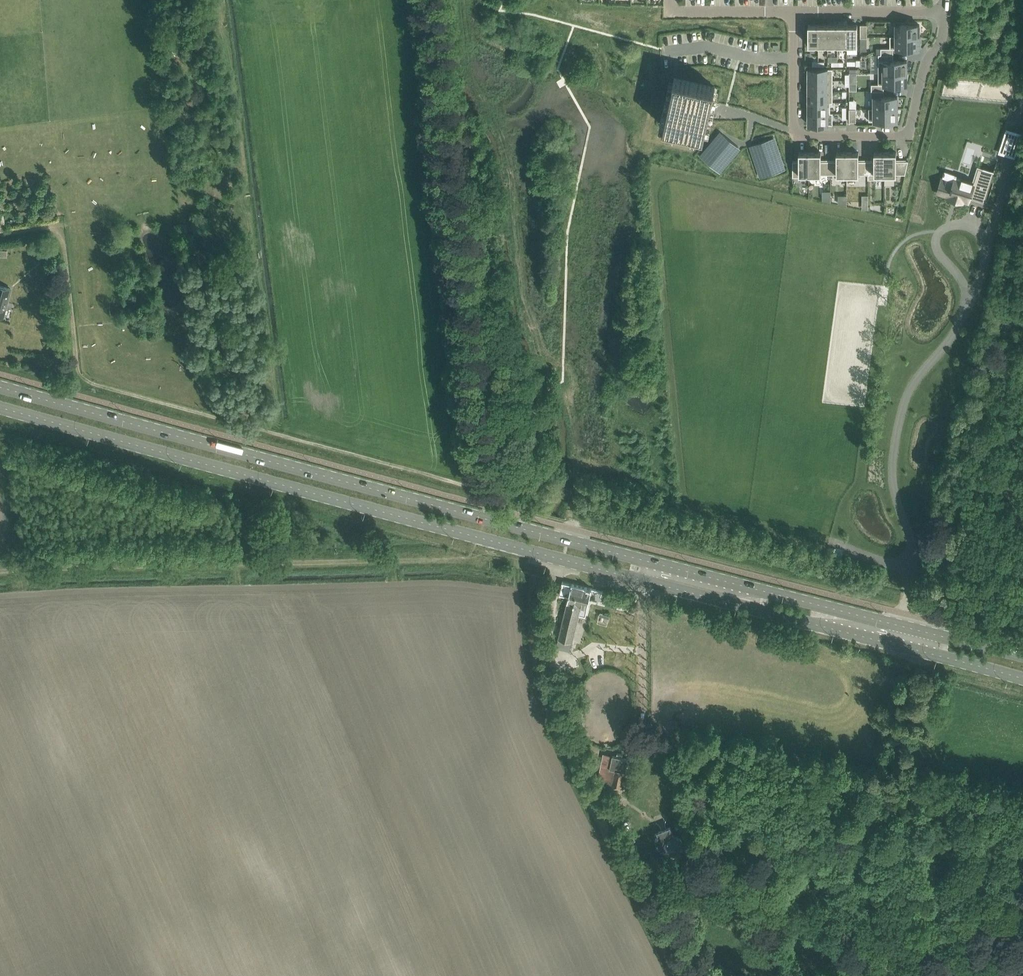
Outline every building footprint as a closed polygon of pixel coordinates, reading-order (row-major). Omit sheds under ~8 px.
[(818,47),(818,24),(808,24),(808,47),(818,47)] [(828,24),(818,24),(818,47),(828,47),(828,24)] [(838,24),(828,24),(828,47),(838,47),(838,24)] [(838,47),(847,47),(847,24),(838,24),(838,47)] [(857,24),(847,24),(847,47),(847,53),(857,53),(857,24)] [(896,24),(896,36),(920,36),(920,24),(896,24)] [(896,36),(890,36),(890,47),(881,47),(881,54),(893,54),(893,48),(920,48),(920,36),(896,36)] [(893,60),(893,54),(881,54),(878,54),(878,72),(907,72),(907,60),(893,60)] [(808,80),(833,80),(833,68),(808,68),(808,80)] [(871,90),(884,90),(884,84),(907,84),(907,72),(878,72),(878,83),(871,83),(871,90)] [(663,126),(704,135),(715,87),(674,78),(663,126)] [(808,80),(808,91),(833,91),(833,80),(808,80)] [(884,96),(884,90),(871,90),(871,97),(874,97),(874,108),(898,108),(898,96),(884,96)] [(830,102),(833,102),(833,91),(808,91),(808,102),(830,102)] [(808,102),(808,113),(830,113),(830,112),(830,102),(808,102)] [(898,120),(898,108),(874,108),(869,108),(869,120),(898,120)] [(833,112),(830,112),(830,113),(808,113),(808,124),(833,124),(833,112)] [(1007,128),(999,152),(1014,157),(1015,155),(1018,155),(1019,151),(1016,150),(1022,133),(1007,128)] [(702,157),(718,170),(738,146),(722,133),(702,157)] [(763,176),(783,169),(772,138),(752,144),(763,176)] [(793,176),(809,176),(809,152),(804,152),(799,152),(799,160),(793,160),(793,176)] [(821,152),(809,152),(809,176),(821,176),(821,174),(831,174),(831,160),(821,160),(821,152)] [(847,179),(847,152),(837,152),(837,160),(831,160),(831,174),(837,174),(837,179),(847,179)] [(859,152),(847,152),(847,179),(859,179),(859,174),(868,174),(868,169),(868,160),(859,160),(859,152)] [(868,179),(884,179),(884,152),(874,152),(874,160),(868,160),(868,169),(868,174),(868,179)] [(896,152),(884,152),(884,179),(896,179),(896,174),(905,174),(909,160),(906,160),(896,160),(896,152)] [(939,188),(938,192),(943,193),(943,194),(949,195),(948,197),(962,202),(963,200),(967,201),(968,201),(969,197),(984,202),(984,203),(985,202),(991,183),(991,182),(993,176),(994,172),(994,171),(979,167),(978,167),(974,181),(955,175),(953,181),(942,178),(941,182),(939,187),(939,188)] [(50,248),(35,250),(35,256),(50,255),(50,248)] [(3,317),(11,288),(0,286),(0,316),(3,317)] [(559,594),(569,596),(559,638),(561,639),(559,645),(571,648),(573,641),(579,613),(586,615),(592,588),(562,581),(562,584),(559,594)] [(608,594),(606,604),(616,607),(619,597),(608,594)] [(609,624),(610,614),(600,613),(599,623),(609,624)] [(561,678),(553,680),(556,692),(564,690),(561,678)] [(579,679),(575,687),(580,689),(584,681),(579,679)] [(604,753),(598,781),(622,787),(628,758),(604,753)] [(656,838),(659,846),(661,845),(664,853),(669,851),(670,852),(670,853),(671,854),(672,854),(673,854),(673,855),(674,855),(675,854),(676,854),(676,853),(677,853),(682,857),(688,849),(683,845),(683,844),(683,843),(683,842),(682,841),(682,840),(681,839),(680,838),(679,837),(677,836),(676,836),(674,836),(670,826),(659,831),(661,836),(656,838)]
